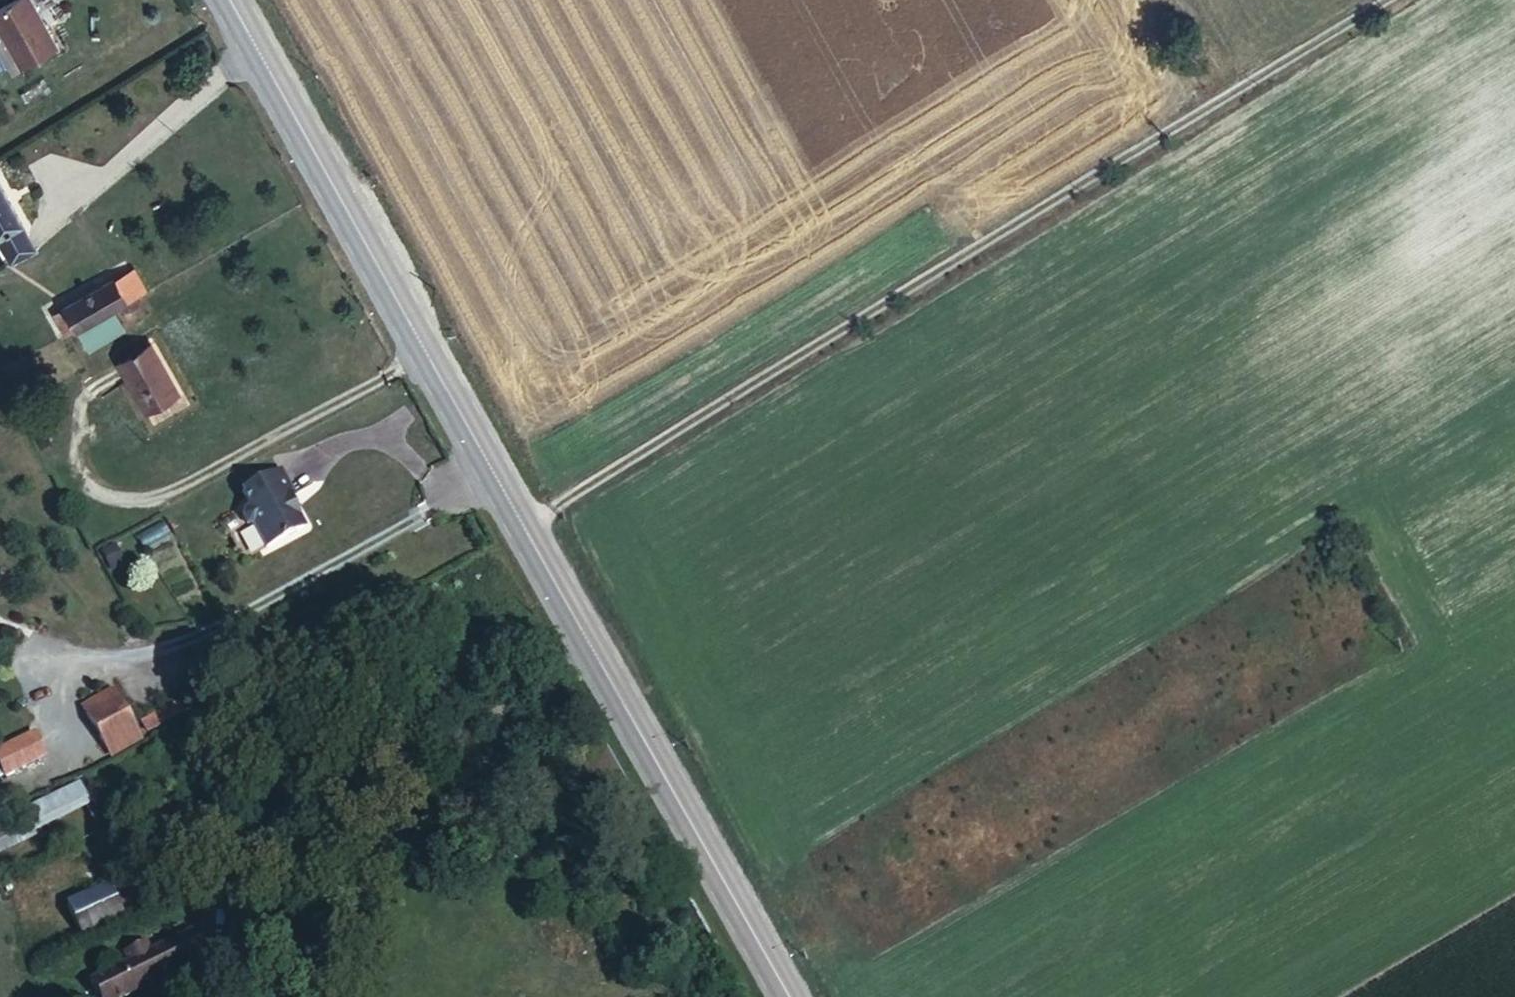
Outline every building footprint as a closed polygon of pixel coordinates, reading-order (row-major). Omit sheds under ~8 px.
[(25,71),(62,49),(33,0),(18,0),(0,10),(0,29),(25,71)] [(6,269),(30,257),(0,201),(0,258),(6,269)] [(60,321),(71,343),(128,312),(117,291),(60,321)] [(163,360),(130,378),(157,429),(192,411),(163,360)] [(286,485),(244,504),(251,520),(245,523),(242,529),(246,537),(252,540),(262,562),(305,543),(297,525),(294,524),(290,515),(297,511),(286,485)] [(114,694),(83,709),(103,751),(135,736),(114,694)] [(47,759),(34,732),(0,748),(0,774),(3,780),(47,759)] [(139,745),(135,736),(103,751),(108,760),(139,745)] [(0,830),(0,850),(49,827),(42,811),(0,830)] [(108,890),(66,908),(77,936),(120,919),(108,890)] [(189,941),(139,965),(135,957),(123,963),(127,971),(89,990),(92,996),(129,996),(199,962),(189,941)] [(144,952),(135,957),(139,965),(148,961),(144,952)]
